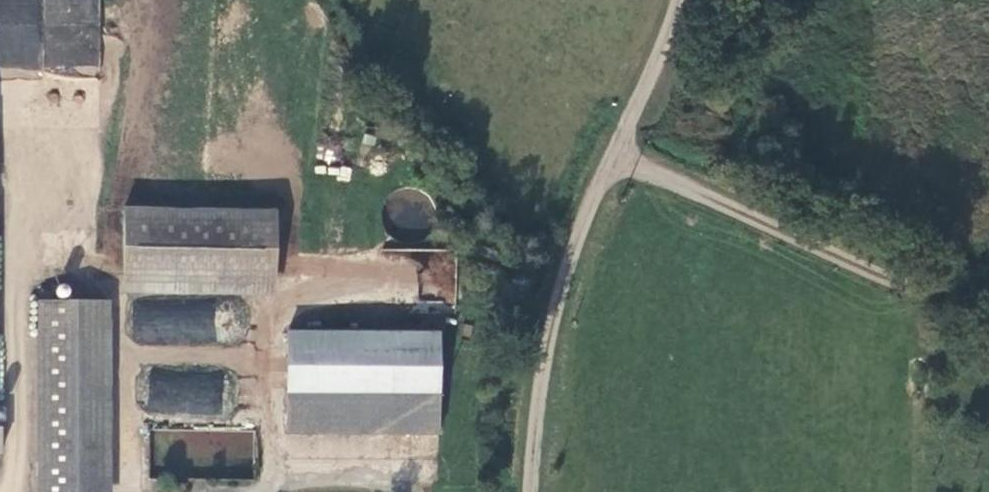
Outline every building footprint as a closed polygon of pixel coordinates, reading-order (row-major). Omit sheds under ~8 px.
[(272,285),(272,220),(119,220),(120,283),(272,285)] [(131,342),(214,344),(215,302),(132,299),(131,342)] [(36,313),(37,491),(109,491),(107,312),(36,313)] [(286,395),(359,395),(359,350),(359,339),(286,339),(286,395)] [(435,350),(359,350),(359,395),(435,395),(435,350)] [(148,371),(147,413),(220,415),(222,373),(148,371)] [(286,439),(435,439),(435,395),(359,395),(286,395),(286,439)] [(164,472),(250,474),(251,433),(165,430),(164,472)]
